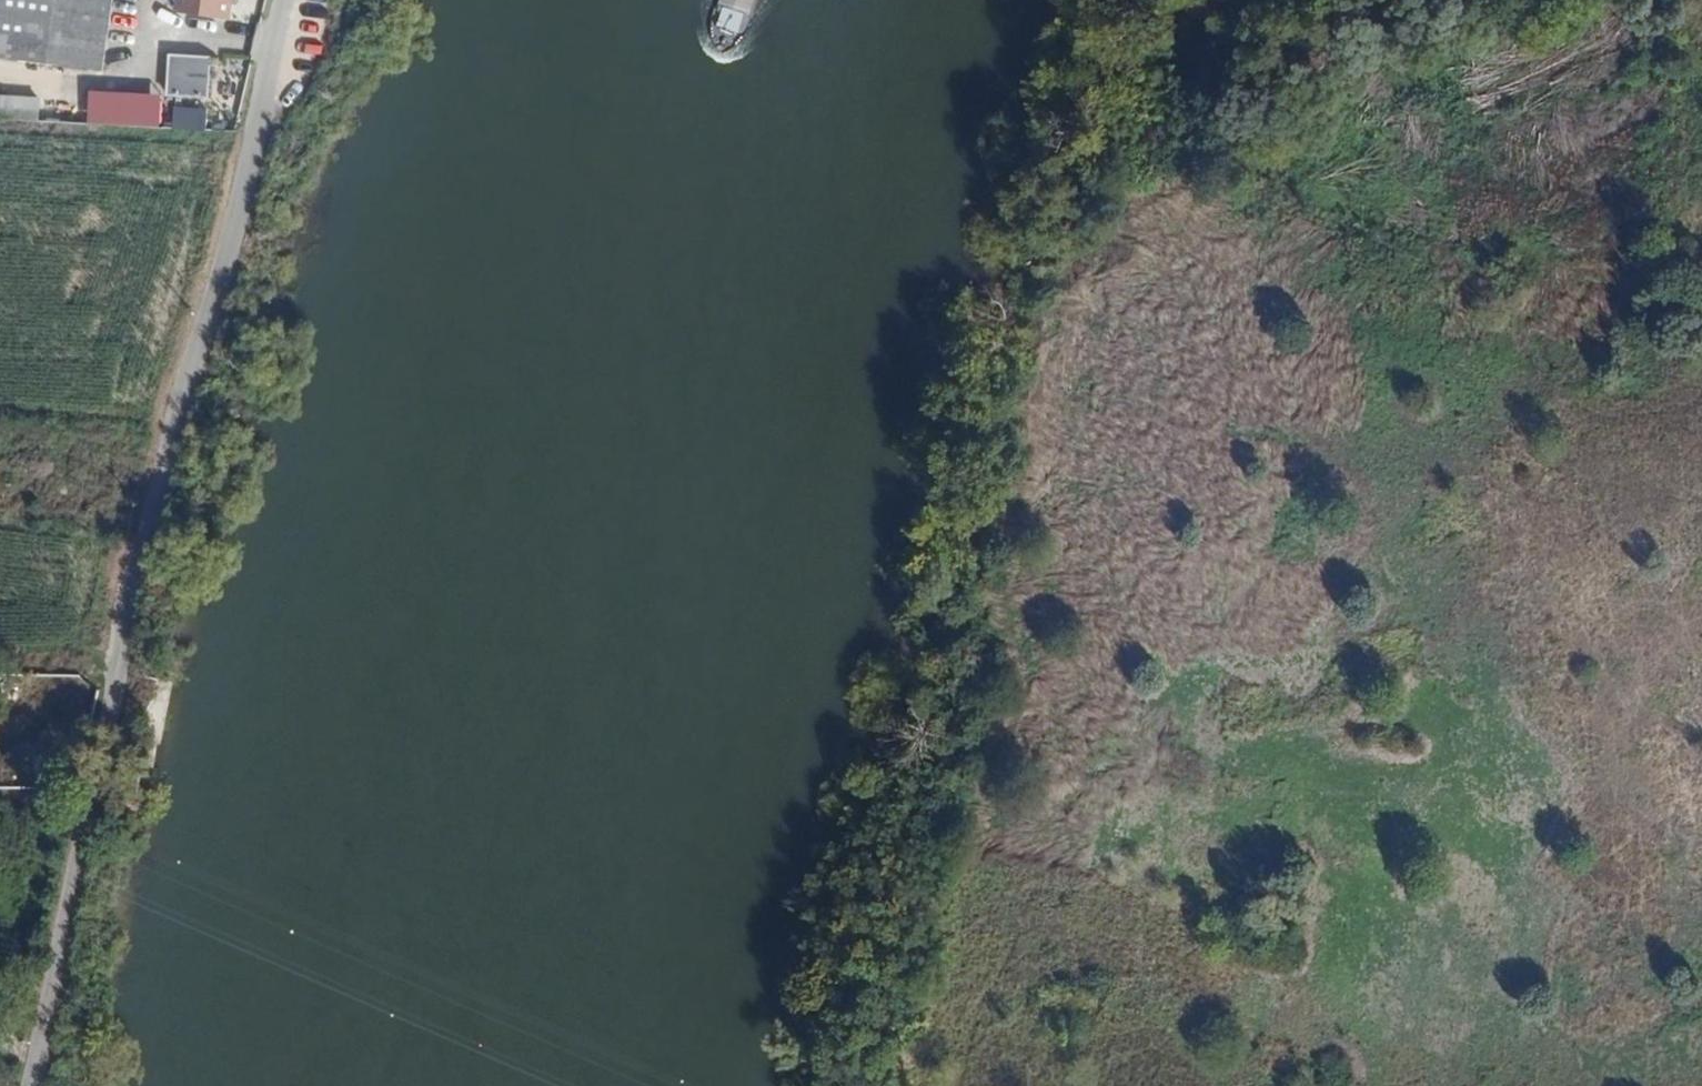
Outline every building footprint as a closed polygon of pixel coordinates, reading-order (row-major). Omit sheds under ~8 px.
[(101,78),(112,0),(0,0),(0,63),(101,78)] [(235,0),(185,0),(183,14),(232,20),(235,0)] [(211,107),(214,72),(177,65),(173,102),(211,107)] [(149,81),(147,117),(162,118),(164,82),(149,81)] [(144,122),(145,97),(100,94),(98,119),(144,122)] [(0,96),(0,116),(38,117),(39,97),(0,96)] [(174,111),(173,124),(198,126),(199,112),(174,111)]
